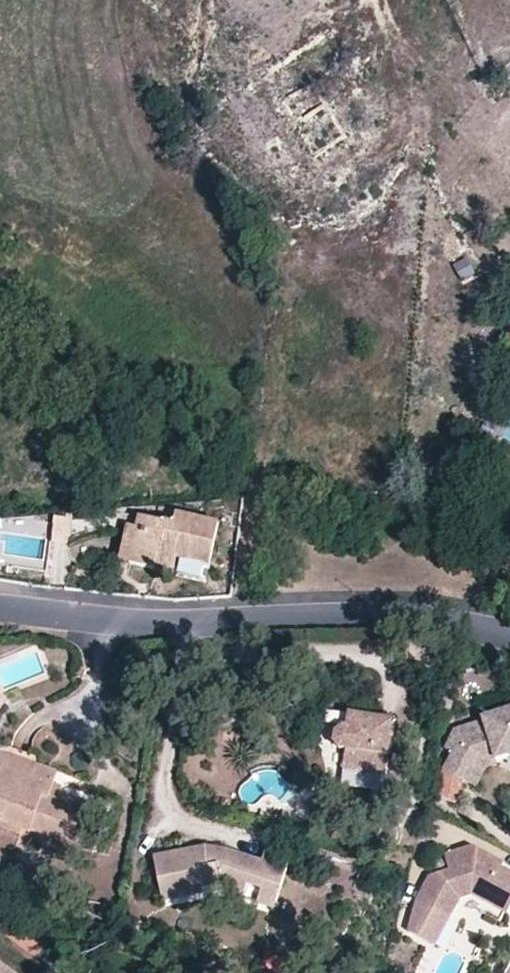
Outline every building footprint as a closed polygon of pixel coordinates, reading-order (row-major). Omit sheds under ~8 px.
[(148,535),(134,532),(128,561),(151,566),(155,549),(174,553),(208,560),(217,519),(172,509),(170,522),(151,518),(148,535)] [(138,515),(134,532),(148,535),(151,518),(138,515)] [(170,570),(174,553),(155,549),(151,566),(170,570)] [(449,742),(457,746),(454,752),(444,769),(463,779),(476,754),(493,749),(496,759),(497,758),(509,754),(509,710),(485,718),(485,720),(455,730),(449,742)] [(350,716),(349,729),(344,729),(338,734),(335,748),(340,755),(346,756),(344,770),(388,776),(396,723),(350,716)] [(446,748),(454,752),(457,746),(449,742),(446,748)] [(499,763),(497,758),(496,759),(493,749),(476,754),(463,779),(476,787),(486,767),(499,763)] [(2,769),(33,780),(37,768),(0,755),(0,775),(2,769)] [(53,786),(57,774),(37,768),(33,780),(2,769),(0,775),(0,824),(95,855),(109,813),(61,797),(60,801),(49,797),(50,796),(53,786)] [(461,788),(438,776),(429,793),(451,805),(461,788)] [(64,790),(53,786),(50,796),(49,797),(60,801),(61,797),(64,790)] [(184,892),(185,897),(209,892),(208,887),(222,885),(244,893),(247,886),(260,891),(258,898),(275,903),(292,856),(267,847),(261,863),(227,851),(205,847),(154,856),(161,896),(184,892)] [(505,869),(507,864),(474,847),(448,856),(453,872),(433,879),(406,929),(436,942),(463,900),(476,895),(509,914),(509,871),(505,869)] [(161,901),(185,897),(184,892),(161,896),(161,901)] [(273,911),(275,903),(258,898),(256,905),(273,911)] [(0,963),(0,972),(13,972),(0,963)]
